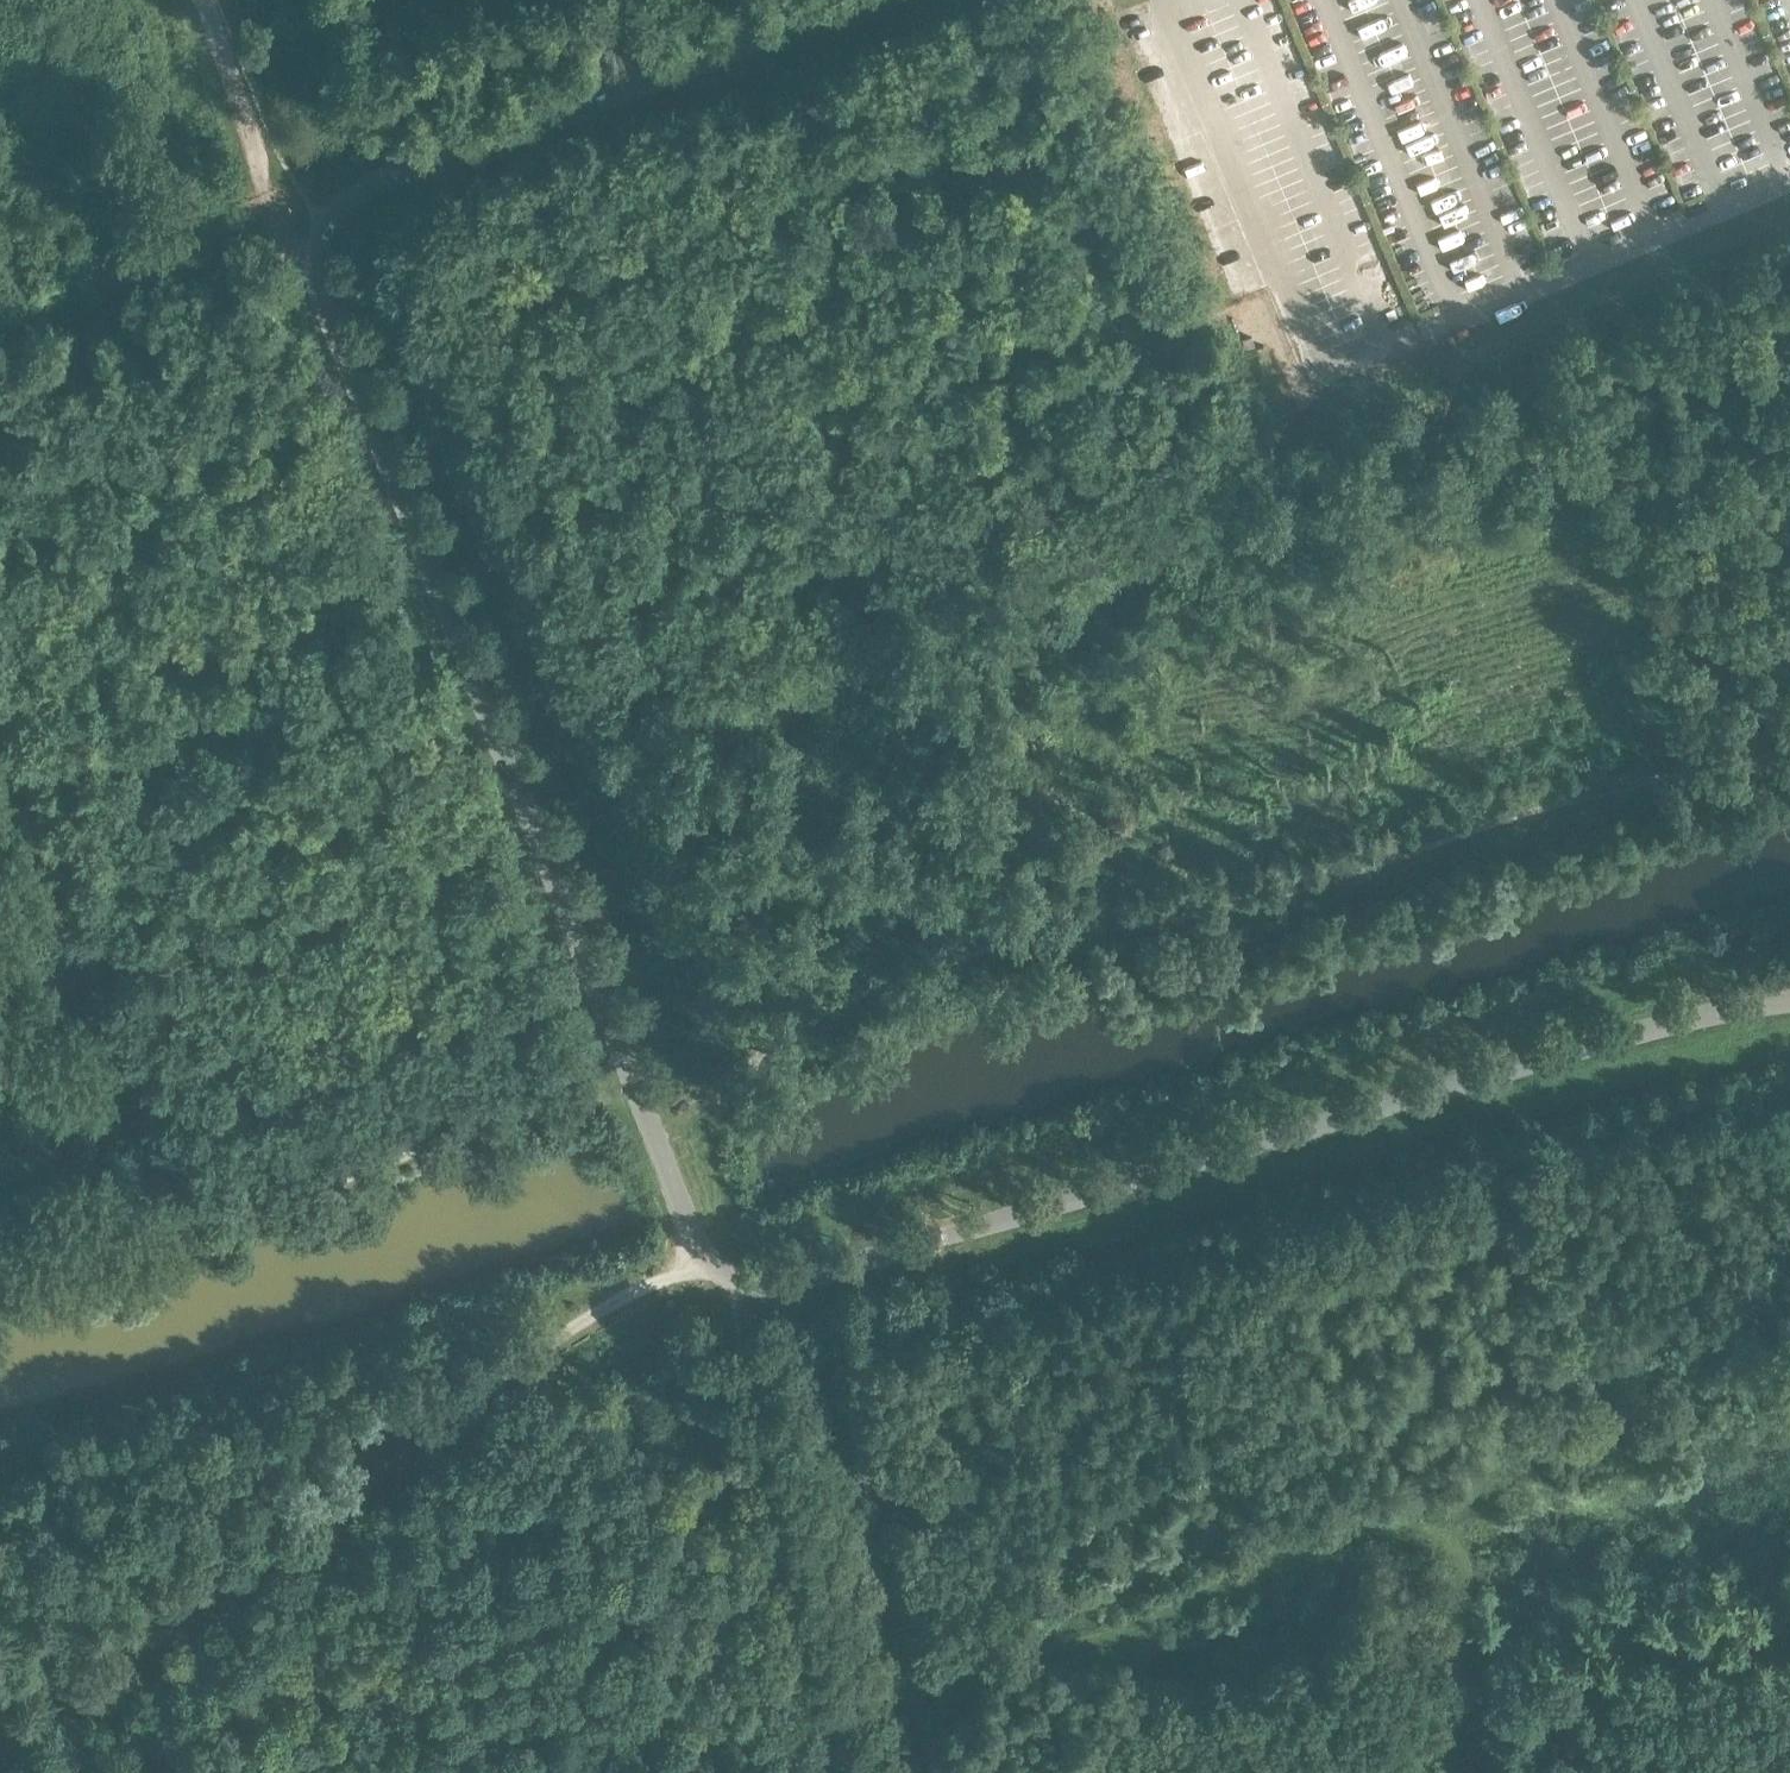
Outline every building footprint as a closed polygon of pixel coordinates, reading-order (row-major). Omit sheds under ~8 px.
[(1435,174),(1440,187),(1462,179),(1456,166),(1435,174)] [(1606,234),(1630,223),(1625,212),(1601,223),(1606,234)] [(1411,265),(1422,262),(1415,240),(1404,243),(1411,265)]
